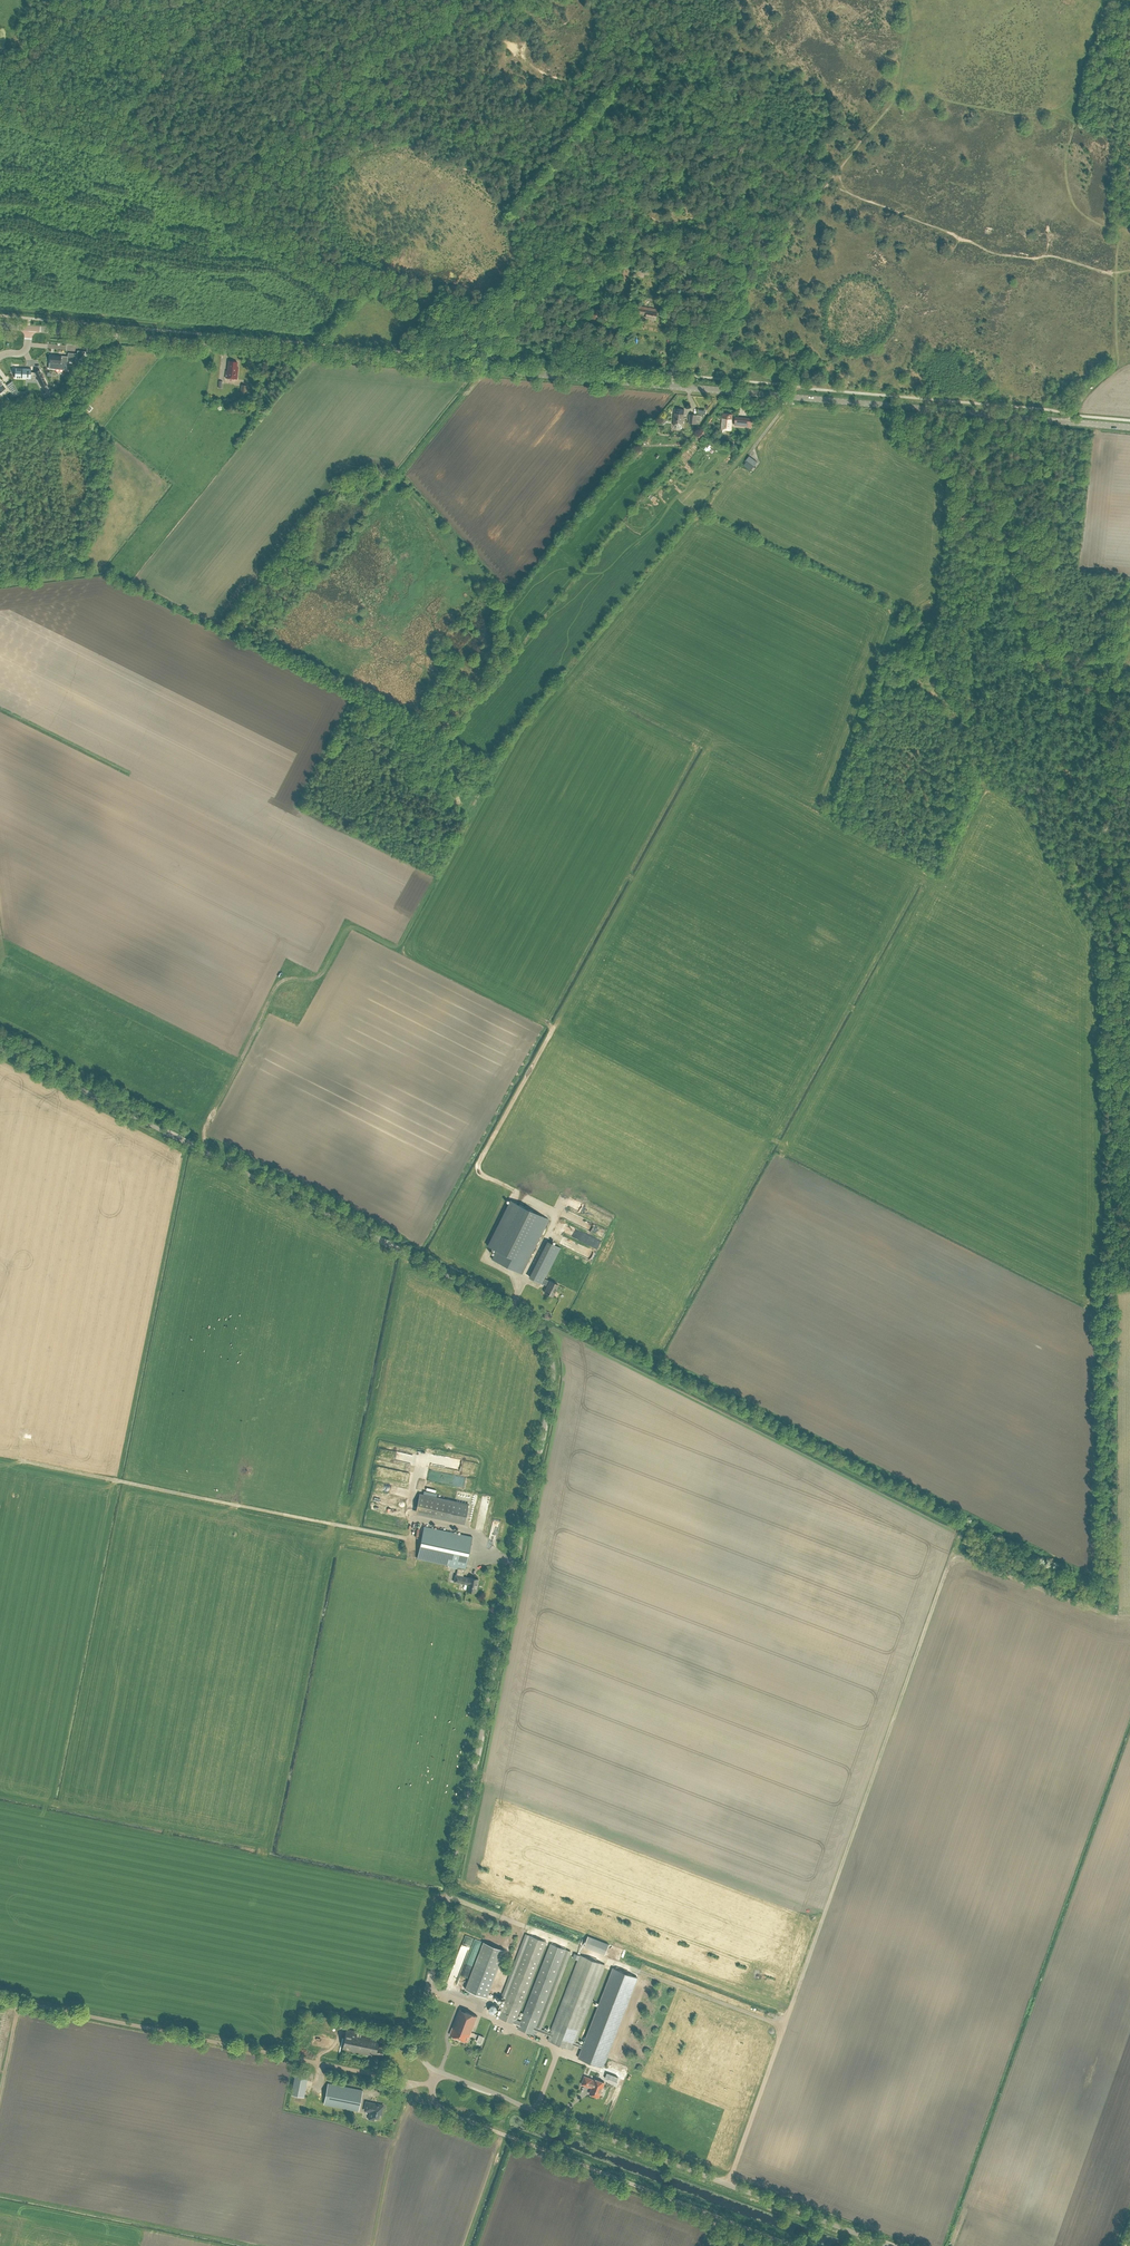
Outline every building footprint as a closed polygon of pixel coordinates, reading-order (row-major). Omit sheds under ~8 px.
[(656,321),(656,320),(657,311),(656,311),(657,309),(638,306),(637,313),(646,315),(646,318),(651,319),(650,320),(656,321)] [(599,320),(601,310),(593,309),(592,319),(599,320)] [(77,354),(77,360),(79,360),(86,351),(77,351),(77,354)] [(49,368),(50,368),(57,369),(57,368),(63,368),(63,364),(67,365),(67,360),(67,359),(67,357),(68,357),(68,356),(67,356),(53,355),(53,357),(50,356),(49,368)] [(237,379),(239,367),(237,367),(238,362),(229,361),(228,371),(226,371),(225,378),(237,379)] [(15,368),(15,378),(26,378),(30,378),(31,379),(31,378),(31,376),(37,376),(38,379),(37,379),(41,387),(41,386),(47,384),(39,369),(35,372),(31,372),(31,369),(15,368)] [(684,415),(685,409),(675,408),(673,425),(677,425),(677,428),(677,429),(681,429),(682,429),(682,426),(683,426),(684,418),(683,417),(683,415),(684,415)] [(732,419),(733,414),(722,413),(721,430),(731,431),(732,423),(731,422),(731,419),(732,419)] [(701,421),(702,415),(690,414),(689,424),(699,425),(699,421),(701,421)] [(643,446),(649,437),(647,435),(641,445),(643,446)] [(631,460),(633,462),(642,451),(639,449),(631,460)] [(757,462),(754,460),(752,459),(749,456),(745,461),(753,467),(757,462)] [(551,1219),(535,1211),(512,1200),(489,1245),(498,1250),(493,1259),(511,1268),(523,1274),(523,1273),(532,1255),(541,1238),(541,1237),(551,1219)] [(449,1230),(457,1222),(454,1219),(451,1222),(450,1221),(445,1226),(449,1230)] [(577,1243),(589,1244),(590,1235),(578,1234),(577,1243)] [(477,1253),(477,1264),(492,1263),(491,1250),(483,1250),(483,1253),(477,1253)] [(584,1256),(591,1261),(594,1254),(587,1250),(584,1256)] [(544,1278),(542,1283),(548,1285),(545,1292),(552,1296),(558,1284),(550,1280),(550,1281),(544,1278)] [(398,1490),(376,1487),(375,1493),(396,1497),(398,1490)] [(464,1524),(469,1504),(419,1493),(415,1513),(464,1524)] [(375,1506),(398,1511),(399,1506),(376,1501),(375,1506)] [(417,1558),(442,1564),(457,1567),(465,1568),(466,1569),(473,1536),(424,1526),(425,1521),(372,1510),(364,1548),(417,1559),(417,1558)] [(463,1576),(465,1568),(457,1567),(454,1582),(467,1584),(465,1590),(476,1592),(479,1579),(468,1577),(463,1576)] [(535,2029),(550,2035),(548,2040),(572,2049),(574,2044),(575,2041),(605,1964),(581,1955),(580,1955),(575,1953),(574,1956),(579,1958),(551,2032),(542,2029),(571,1951),(550,1943),(520,2020),(517,2019),(546,1941),(525,1933),(501,1996),(506,1997),(499,2017),(518,2025),(517,2028),(534,2034),(535,2029)] [(584,1946),(605,1954),(609,1944),(588,1935),(584,1946)] [(467,1988),(488,1996),(505,1949),(484,1941),(467,1988)] [(460,1952),(448,1983),(455,1986),(467,1955),(460,1952)] [(583,2045),(575,2041),(574,2044),(582,2047),(579,2057),(603,2067),(638,1976),(613,1967),(583,2045)] [(467,2041),(477,2016),(460,2009),(450,2034),(467,2041)] [(382,2056),(384,2045),(377,2044),(379,2035),(346,2029),(342,2049),(377,2057),(378,2055),(382,2056)] [(304,2095),(308,2069),(296,2067),(292,2093),(304,2095)] [(596,2078),(595,2080),(585,2076),(582,2084),(592,2087),(590,2093),(599,2096),(605,2082),(596,2078)] [(359,2110),(363,2090),(328,2083),(324,2103),(359,2110)] [(382,2113),(383,2105),(366,2101),(364,2109),(368,2110),(368,2109),(370,2109),(369,2118),(374,2119),(374,2117),(378,2118),(379,2117),(380,2113),(382,2113)]
